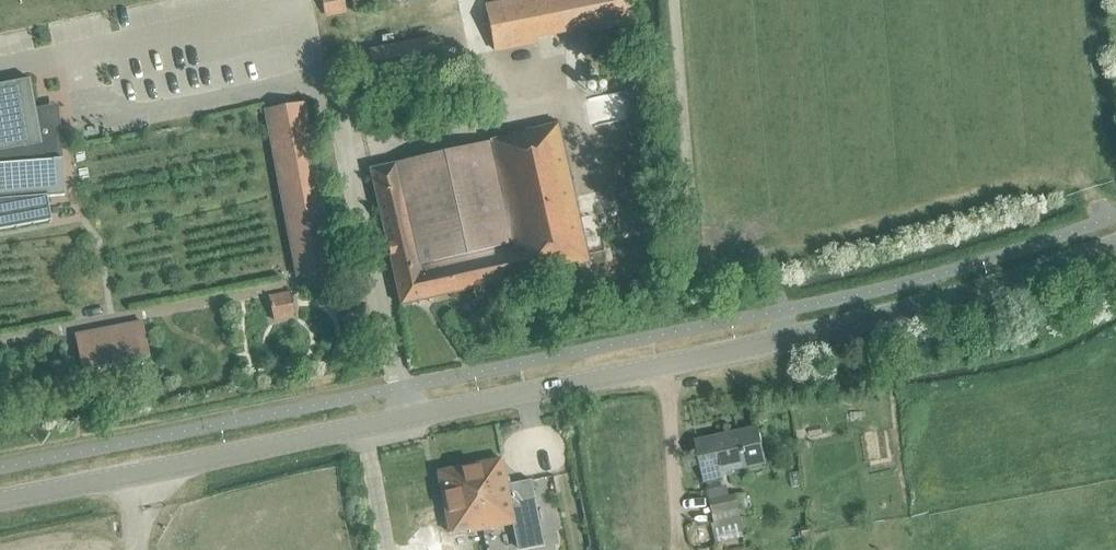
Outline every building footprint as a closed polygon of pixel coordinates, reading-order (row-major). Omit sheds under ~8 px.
[(326,18),(345,13),(343,0),(322,0),(326,18)] [(372,0),(352,0),(355,11),(373,7),(372,0)] [(485,5),(490,28),(495,54),(538,45),(537,39),(589,29),(590,35),(630,27),(634,26),(630,8),(629,1),(629,0),(512,0),(485,5)] [(368,50),(371,64),(373,78),(386,76),(388,81),(439,70),(439,65),(432,37),(368,50)] [(51,220),(47,197),(64,196),(60,139),(57,104),(33,108),(28,80),(0,85),(0,230),(51,220)] [(303,104),(266,111),(297,276),(335,268),(303,104)] [(558,123),(395,163),(370,169),(401,304),(589,262),(558,123)] [(268,294),(273,321),(296,316),(291,290),(268,294)] [(78,336),(84,365),(148,351),(142,322),(78,336)] [(763,403),(755,405),(758,420),(766,419),(763,403)] [(721,473),(766,464),(758,428),(696,441),(705,482),(722,478),(721,473)] [(502,459),(437,472),(450,538),(513,524),(517,549),(543,544),(538,519),(531,482),(507,486),(507,483),(502,460),(502,459)] [(708,492),(713,514),(737,509),(735,496),(723,498),(722,489),(708,492)] [(711,524),(715,542),(744,536),(740,518),(711,524)]
